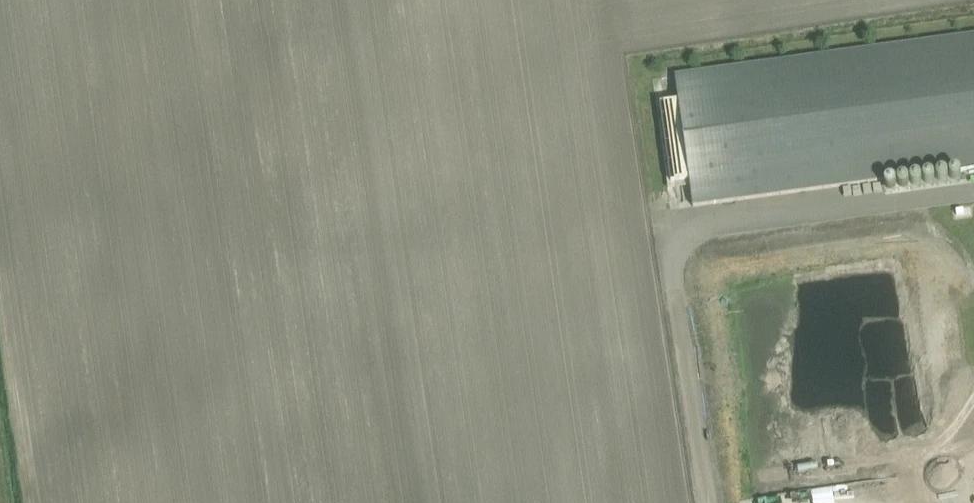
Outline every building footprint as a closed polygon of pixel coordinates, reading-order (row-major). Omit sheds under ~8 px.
[(689,211),(973,173),(973,40),(671,80),(689,211)] [(961,456),(968,502),(973,502),(973,454),(961,456)]
